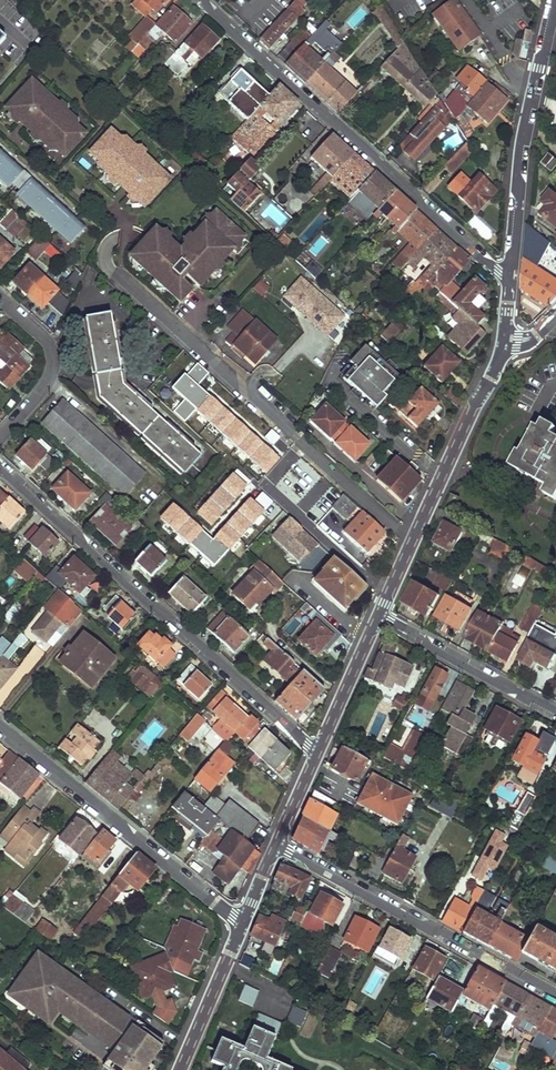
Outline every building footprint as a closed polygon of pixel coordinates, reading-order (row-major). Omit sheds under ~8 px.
[(149,8),(141,0),(134,0),(131,4),(143,15),(149,8)] [(155,13),(168,0),(141,0),(149,8),(155,13)] [(268,49),(307,8),(303,4),(305,1),(305,0),(295,0),(258,39),(268,49)] [(458,50),(479,35),(453,0),(433,16),(458,50)] [(377,10),(399,47),(403,43),(380,4),(374,8),(376,11),(377,10)] [(191,24),(173,8),(156,26),(155,25),(137,44),(136,46),(129,52),(136,58),(144,50),(153,38),(155,40),(163,31),(174,42),(191,24)] [(354,29),(369,15),(362,8),(348,21),(354,29)] [(132,42),(136,46),(137,44),(155,25),(146,16),(127,37),(132,42)] [(285,64),(306,83),(323,64),(308,50),(331,25),(326,20),(285,64)] [(184,43),(195,53),(201,59),(218,41),(200,25),(184,43)] [(278,56),(284,62),(310,35),(304,29),(291,43),(278,56)] [(533,32),(525,30),(522,41),(531,43),(533,32)] [(291,43),(298,35),(295,31),(287,39),(291,43)] [(522,41),(516,39),(513,52),(517,59),(522,41)] [(136,46),(132,42),(126,49),(129,52),(136,46)] [(174,52),(186,63),(195,53),(184,43),(183,42),(174,52)] [(380,67),(403,87),(419,70),(403,43),(399,47),(380,67)] [(167,46),(157,58),(148,67),(154,74),(164,64),(174,52),(167,46)] [(186,63),(174,52),(164,64),(154,74),(153,75),(165,86),(175,75),(186,63)] [(306,83),(337,112),(355,94),(329,69),(339,58),(333,53),(323,64),(306,83)] [(445,102),(455,119),(460,117),(461,114),(467,107),(486,83),(467,67),(457,79),(461,83),(445,102)] [(218,94),(247,120),(255,111),(268,96),(240,70),(218,94)] [(403,87),(425,107),(436,95),(419,70),(403,87)] [(359,89),(365,94),(378,80),(373,75),(359,89)] [(30,80),(5,108),(7,110),(19,120),(31,132),(42,142),(43,143),(46,140),(57,150),(64,156),(84,135),(66,118),(69,115),(68,114),(56,104),(30,80)] [(467,107),(486,123),(506,100),(486,83),(467,107)] [(298,102),(279,84),(268,96),(255,111),(274,129),(277,125),(298,102)] [(441,99),(428,113),(445,128),(453,118),(441,99)] [(56,104),(68,114),(67,104),(63,104),(59,101),(56,104)] [(19,120),(7,110),(8,120),(12,120),(16,123),(19,120)] [(230,138),(250,155),(274,129),(255,111),(247,120),(230,138)] [(428,113),(397,146),(414,161),(445,128),(428,113)] [(455,119),(464,133),(471,128),(461,114),(460,117),(455,119)] [(66,118),(77,128),(77,119),(73,119),(69,115),(66,118)] [(314,141),(325,130),(316,121),(306,132),(314,141)] [(167,134),(161,128),(156,135),(161,140),(167,134)] [(142,206),(168,178),(142,155),(131,144),(130,143),(127,147),(115,136),(109,130),(89,151),(96,157),(107,168),(104,171),(105,172),(116,182),(128,193),(139,203),(142,206)] [(42,142),(31,132),(28,135),(32,139),(33,143),(42,142)] [(310,157),(327,172),(316,184),(317,185),(310,192),(315,196),(330,179),(354,153),(332,133),(310,157)] [(115,136),(127,147),(129,143),(125,139),(125,136),(115,136)] [(57,150),(46,140),(43,143),(48,147),(48,150),(57,150)] [(444,165),(451,172),(471,152),(465,143),(454,155),(444,165)] [(131,144),(142,155),(145,151),(140,147),(140,144),(131,144)] [(0,150),(0,180),(7,186),(22,169),(0,150)] [(341,178),(356,191),(374,171),(354,153),(330,179),(335,184),(341,178)] [(555,166),(555,158),(551,154),(543,164),(552,172),(555,166)] [(207,164),(210,167),(217,159),(214,155),(207,164)] [(107,168),(96,157),(96,167),(100,167),(104,171),(107,168)] [(227,184),(236,193),(233,197),(230,200),(243,213),(260,195),(246,182),(258,171),(252,166),(255,163),(250,159),(227,184)] [(82,230),(26,169),(10,184),(66,245),(82,230)] [(363,195),(379,209),(395,191),(374,171),(356,191),(346,203),(352,208),(363,195)] [(116,182),(105,172),(105,181),(109,181),(113,185),(116,182)] [(223,188),(205,172),(202,175),(220,191),(223,188)] [(449,187),(476,212),(495,191),(479,176),(472,184),(461,174),(449,187)] [(313,181),(306,188),(310,192),(317,185),(316,184),(313,181)] [(236,193),(227,184),(223,188),(233,197),(236,193)] [(379,211),(395,226),(391,232),(389,230),(369,251),(374,256),(398,230),(417,210),(395,191),(379,209),(372,216),(374,217),(379,211)] [(139,203),(128,193),(125,196),(129,200),(129,204),(139,203)] [(554,193),(546,203),(551,208),(545,215),(555,225),(555,195),(554,193)] [(6,230),(18,216),(11,209),(0,221),(0,226),(6,230)] [(398,230),(416,247),(406,258),(409,260),(437,229),(417,210),(398,230)] [(155,231),(154,230),(128,258),(130,259),(141,269),(178,303),(190,290),(180,281),(184,276),(194,285),(197,288),(209,275),(219,263),(230,251),(241,240),(242,238),(214,213),(213,214),(203,226),(192,237),(182,249),(179,252),(166,241),(155,231)] [(203,226),(213,214),(203,214),(204,219),(200,223),(203,226)] [(28,224),(18,216),(6,230),(15,239),(28,224)] [(549,306),(555,299),(555,280),(538,268),(551,243),(528,224),(522,289),(549,306)] [(422,257),(431,265),(415,283),(422,288),(427,282),(458,248),(437,229),(409,260),(406,264),(412,269),(422,257)] [(155,231),(166,241),(169,238),(165,234),(165,230),(155,231)] [(272,230),(268,234),(274,240),(279,235),(272,230)] [(27,249),(36,257),(41,250),(56,263),(62,256),(40,235),(27,249)] [(182,249),(192,237),(189,235),(185,239),(181,239),(182,249)] [(241,240),(230,251),(233,254),(237,249),(241,249),(241,240)] [(13,252),(0,241),(0,267),(13,252)] [(443,275),(449,281),(469,259),(458,248),(427,282),(433,287),(438,292),(448,301),(453,296),(438,282),(443,275)] [(396,265),(401,269),(406,264),(409,260),(406,258),(404,255),(396,265)] [(141,269),(130,259),(130,269),(134,268),(139,272),(141,269)] [(312,259),(305,267),(315,277),(323,269),(312,259)] [(219,263),(209,275),(218,274),(218,270),(222,266),(219,263)] [(13,282),(27,295),(42,278),(28,266),(13,282)] [(65,280),(74,288),(81,273),(76,268),(65,280)] [(282,296),(326,336),(346,316),(302,275),(282,296)] [(194,285),(184,276),(180,281),(190,290),(194,285)] [(27,295),(42,308),(46,302),(51,307),(61,295),(42,278),(27,295)] [(262,296),(269,286),(260,279),(252,288),(262,296)] [(452,304),(475,325),(482,317),(475,311),(483,302),(476,295),(483,288),(474,279),(452,304)] [(422,288),(427,294),(433,287),(427,282),(422,288)] [(448,301),(438,292),(434,297),(444,305),(448,301)] [(446,337),(465,355),(484,334),(475,325),(452,304),(448,301),(444,305),(456,317),(460,321),(453,330),(446,337)] [(233,345),(253,363),(275,340),(243,310),(227,327),(232,332),(224,341),(230,347),(233,345)] [(85,318),(95,375),(119,371),(115,349),(118,348),(116,334),(113,335),(110,313),(85,318)] [(359,318),(376,333),(380,329),(363,314),(359,318)] [(449,326),(453,330),(460,321),(456,317),(449,326)] [(391,323),(379,335),(388,344),(400,331),(391,323)] [(429,331),(438,339),(442,334),(433,326),(429,331)] [(7,366),(0,373),(0,384),(7,390),(27,368),(27,367),(15,357),(21,350),(22,349),(8,336),(0,344),(0,359),(7,366)] [(379,403),(406,374),(368,340),(353,357),(357,361),(346,373),(379,403)] [(422,366),(441,383),(459,363),(440,346),(422,366)] [(418,348),(408,360),(413,364),(423,353),(418,348)] [(33,360),(21,350),(15,357),(27,367),(33,360)] [(207,409),(225,388),(212,377),(205,385),(195,375),(201,367),(190,357),(172,377),(175,380),(170,386),(180,396),(186,402),(197,412),(203,405),(207,409)] [(97,389),(121,385),(119,371),(95,375),(97,389)] [(445,398),(426,381),(419,388),(438,405),(445,398)] [(98,397),(184,475),(200,457),(184,442),(186,439),(175,430),(173,432),(141,402),(142,400),(132,392),(131,394),(121,385),(97,389),(98,397)] [(397,412),(416,429),(438,405),(419,388),(407,402),(400,396),(392,405),(398,411),(397,412)] [(444,395),(458,408),(461,399),(450,388),(444,395)] [(180,396),(177,398),(184,405),(186,402),(180,396)] [(41,424),(123,499),(144,475),(63,400),(41,424)] [(227,416),(232,421),(242,410),(246,414),(249,411),(243,405),(237,410),(235,408),(227,416)] [(310,420),(354,460),(368,445),(324,405),(310,420)] [(227,435),(246,452),(260,436),(265,430),(246,414),(227,435)] [(555,502),(555,437),(555,436),(555,435),(555,429),(546,424),(541,430),(538,429),(523,455),(520,454),(513,468),(550,489),(546,496),(555,502)] [(260,436),(266,441),(271,434),(273,436),(275,434),(268,427),(265,430),(260,436)] [(270,445),(275,450),(282,443),(283,441),(282,440),(275,434),(273,436),(276,439),(270,445)] [(33,435),(29,439),(46,455),(50,450),(33,435)] [(15,456),(32,471),(46,455),(29,439),(15,456)] [(261,466),(279,482),(296,463),(299,459),(282,443),(275,450),(261,466)] [(397,458),(416,476),(426,464),(407,447),(397,458)] [(416,476),(397,458),(394,456),(374,479),(399,501),(419,479),(416,476)] [(71,462),(66,458),(62,463),(66,467),(71,462)] [(296,463),(311,477),(315,473),(316,471),(301,458),(299,459),(296,463)] [(52,489),(74,510),(89,493),(67,473),(52,489)] [(333,490),(315,473),(311,477),(294,496),(313,513),(330,494),(333,496),(327,502),(333,507),(343,496),(340,493),(335,488),(333,490)] [(352,487),(372,505),(373,504),(377,500),(357,482),(352,487)] [(362,512),(385,533),(394,523),(373,504),(372,505),(369,509),(346,488),(340,493),(343,496),(355,506),(362,512)] [(10,531),(25,513),(0,492),(0,522),(10,531)] [(91,522),(116,544),(130,529),(109,510),(116,503),(106,493),(96,504),(102,509),(91,522)] [(355,506),(343,496),(333,507),(345,518),(355,506)] [(255,508),(271,522),(281,510),(269,500),(266,504),(261,500),(255,508)] [(438,544),(454,553),(463,534),(449,526),(454,517),(443,512),(441,510),(438,519),(448,525),(438,544)] [(342,533),(365,553),(385,533),(362,512),(342,533)] [(272,537),(300,562),(315,546),(298,530),(300,528),(290,518),(272,537)] [(25,539),(46,557),(59,543),(43,530),(41,531),(35,527),(25,539)] [(507,562),(513,550),(498,541),(491,553),(507,562)] [(134,562),(151,577),(166,561),(149,546),(134,562)] [(30,582),(38,568),(19,558),(12,572),(30,582)] [(60,575),(81,593),(95,577),(75,558),(60,575)] [(313,582),(343,610),(364,586),(335,559),(313,582)] [(536,569),(539,564),(529,559),(527,563),(536,569)] [(280,580),(267,568),(258,560),(249,570),(252,572),(232,594),(248,610),(254,603),(257,605),(270,591),(272,593),(282,582),(280,580)] [(548,568),(539,564),(536,569),(544,574),(548,568)] [(428,566),(425,572),(437,578),(435,583),(448,589),(453,578),(428,566)] [(207,599),(182,576),(167,593),(193,616),(207,599)] [(405,604),(429,617),(440,596),(416,584),(405,604)] [(63,622),(70,628),(82,613),(71,604),(72,603),(59,592),(45,609),(49,611),(46,616),(48,617),(45,621),(41,621),(36,628),(37,634),(43,639),(50,639),(63,622)] [(436,617),(461,631),(473,609),(449,596),(436,617)] [(106,616),(122,630),(135,615),(126,608),(127,606),(116,597),(105,610),(109,613),(106,616)] [(537,622),(544,610),(534,604),(522,627),(532,633),(533,631),(537,622)] [(201,623),(207,628),(222,612),(216,606),(201,623)] [(207,628),(233,653),(249,636),(222,612),(207,628)] [(466,638),(491,651),(505,625),(479,612),(466,638)] [(299,641),(316,657),(324,649),(322,647),(331,637),(328,635),(334,629),(320,616),(299,641)] [(491,651),(509,662),(522,639),(515,634),(516,631),(505,625),(491,651)] [(537,661),(550,669),(555,656),(545,649),(549,640),(533,631),(532,633),(528,641),(530,642),(520,660),(533,667),(537,661)] [(83,634),(59,663),(82,681),(88,672),(95,678),(111,658),(83,634)] [(138,646),(164,668),(176,655),(169,649),(171,646),(157,634),(153,638),(149,634),(138,646)] [(272,650),(263,660),(290,685),(274,702),(295,721),(324,690),(302,671),(299,674),(291,666),(294,663),(264,636),(260,640),(272,650)] [(385,642),(372,670),(369,668),(364,678),(389,689),(392,683),(402,688),(411,667),(391,658),(395,647),(385,642)] [(16,668),(1,657),(0,658),(0,688),(16,668)] [(130,658),(123,667),(135,677),(130,682),(149,696),(157,687),(161,690),(164,685),(130,658)] [(178,680),(200,701),(212,687),(197,674),(199,672),(191,665),(178,680)] [(434,668),(421,692),(433,700),(447,675),(434,668)] [(88,672),(82,681),(91,688),(98,680),(95,678),(88,672)] [(455,681),(440,710),(450,716),(445,725),(450,727),(440,746),(462,759),(473,738),(466,734),(476,717),(463,710),(473,690),(455,681)] [(220,690),(207,706),(236,733),(249,720),(225,698),(227,696),(220,690)] [(433,700),(421,692),(414,705),(427,712),(433,700)] [(400,698),(398,698),(393,707),(403,712),(410,698),(401,694),(400,698)] [(496,709),(485,730),(508,743),(520,722),(496,709)] [(198,714),(187,728),(216,752),(227,739),(198,714)] [(57,749),(80,768),(86,761),(89,763),(95,754),(93,751),(97,744),(76,726),(69,735),(74,739),(69,746),(64,741),(57,749)] [(256,727),(245,739),(251,744),(248,747),(261,758),(277,741),(265,730),(262,732),(256,727)] [(532,785),(546,760),(543,759),(545,755),(548,756),(555,740),(555,739),(543,732),(538,741),(526,735),(513,761),(522,766),(516,777),(532,785)] [(401,753),(389,746),(382,758),(406,771),(422,742),(411,736),(401,753)] [(195,779),(211,792),(233,763),(227,757),(236,746),(227,738),(227,739),(216,752),(195,779)] [(277,741),(261,758),(279,775),(285,768),(282,764),(290,754),(277,741)] [(345,749),(356,754),(358,750),(348,744),(345,749)] [(345,749),(343,748),(332,769),(356,782),(365,766),(368,767),(371,762),(356,754),(345,749)] [(19,799),(39,776),(8,750),(0,760),(0,761),(0,778),(1,778),(5,782),(1,786),(19,799)] [(85,783),(118,810),(134,790),(135,788),(125,781),(132,772),(118,761),(121,757),(113,751),(85,783)] [(135,788),(134,790),(139,793),(168,758),(163,755),(146,776),(142,781),(135,788)] [(146,776),(135,768),(132,772),(142,781),(146,776)] [(125,781),(135,788),(142,781),(132,772),(125,781)] [(380,776),(374,772),(357,803),(363,807),(380,776)] [(416,794),(380,776),(363,807),(399,826),(416,794)] [(427,791),(422,788),(418,795),(423,798),(427,791)] [(303,817),(330,831),(337,816),(323,809),(326,803),(334,806),(336,803),(314,791),(303,817)] [(185,792),(172,807),(208,835),(212,830),(220,820),(217,818),(205,808),(185,792)] [(205,808),(217,818),(226,807),(214,797),(205,808)] [(453,799),(445,813),(453,817),(461,803),(453,799)] [(220,820),(247,842),(259,825),(229,802),(226,807),(217,818),(220,820)] [(31,813),(23,807),(0,837),(9,844),(5,850),(16,859),(20,854),(28,859),(34,851),(37,853),(43,845),(41,844),(48,835),(40,829),(38,831),(31,826),(29,825),(27,827),(23,823),(31,813)] [(27,827),(29,825),(31,826),(40,813),(34,808),(31,813),(23,823),(27,827)] [(520,810),(512,825),(519,828),(526,813),(520,810)] [(293,839),(319,854),(330,831),(303,817),(293,839)] [(76,819),(59,839),(79,856),(95,835),(76,819)] [(255,848),(247,842),(220,820),(212,830),(208,835),(203,842),(214,853),(219,851),(226,858),(214,873),(228,885),(241,869),(255,848)] [(488,868),(492,870),(511,837),(495,828),(469,874),(480,881),(488,868)] [(102,832),(85,854),(97,864),(115,842),(102,832)] [(389,862),(384,872),(403,882),(417,858),(403,851),(409,839),(403,836),(402,838),(390,860),(389,862)] [(255,848),(241,869),(249,876),(260,852),(255,848)] [(20,854),(16,859),(27,867),(37,853),(34,851),(28,859),(20,854)] [(73,933),(83,941),(127,883),(138,892),(155,869),(136,853),(73,933)] [(389,862),(373,854),(362,877),(377,885),(384,872),(389,862)] [(300,898),(309,878),(282,866),(272,888),(281,891),(283,886),(290,889),(288,894),(300,898)] [(462,876),(454,890),(465,896),(473,882),(462,876)] [(482,897),(485,892),(478,887),(473,896),(475,900),(471,907),(457,899),(444,922),(463,932),(482,897)] [(319,893),(308,914),(324,922),(330,925),(340,904),(319,893)] [(3,907),(25,924),(34,912),(12,895),(3,907)] [(501,923),(507,911),(502,909),(496,920),(482,913),(489,901),(482,897),(463,932),(488,946),(501,923)] [(297,907),(292,919),(301,923),(306,913),(307,911),(297,907)] [(301,923),(300,926),(317,935),(324,922),(308,914),(306,913),(301,923)] [(275,947),(283,929),(259,917),(251,936),(275,947)] [(353,917),(343,939),(368,951),(378,930),(353,917)] [(534,928),(537,922),(531,918),(522,934),(501,923),(488,946),(515,961),(521,951),(534,928)] [(43,919),(35,930),(46,938),(54,927),(43,919)] [(130,964),(142,995),(173,983),(169,969),(172,967),(176,958),(189,964),(191,958),(197,961),(201,952),(195,949),(203,929),(179,919),(176,925),(173,924),(169,933),(172,934),(168,944),(175,947),(170,955),(164,957),(161,952),(157,954),(130,964)] [(521,951),(555,970),(555,940),(534,928),(521,951)] [(388,929),(378,947),(400,959),(410,940),(388,929)] [(167,932),(157,954),(161,952),(164,957),(170,955),(175,947),(168,944),(172,934),(169,933),(167,932)] [(328,978),(341,953),(329,946),(321,964),(323,966),(320,974),(328,978)] [(423,948),(404,982),(411,986),(419,972),(425,976),(422,983),(429,986),(443,959),(423,948)] [(378,968),(384,957),(374,952),(363,974),(369,977),(378,968)] [(8,995),(50,1024),(58,1011),(60,1008),(71,1015),(72,1020),(116,1051),(110,1060),(115,1064),(112,1069),(114,1069),(152,1069),(155,1066),(150,1063),(165,1042),(92,991),(90,994),(78,986),(77,981),(38,953),(8,995)] [(243,955),(240,965),(253,969),(256,958),(243,955)] [(463,992),(461,995),(489,1011),(505,982),(476,966),(463,992)] [(436,978),(425,999),(452,1012),(461,995),(463,992),(436,978)] [(92,991),(77,981),(78,986),(90,994),(92,991)] [(489,1011),(488,1013),(494,1016),(498,1008),(509,1014),(504,1022),(505,1022),(494,1045),(499,1048),(507,1034),(528,994),(505,982),(489,1011)] [(247,986),(240,1001),(254,1007),(261,992),(247,986)] [(528,994),(507,1034),(513,1037),(517,1029),(534,1038),(551,1007),(528,994)] [(295,1006),(288,1021),(302,1027),(308,1012),(295,1006)] [(528,1048),(539,1053),(547,1038),(551,1040),(555,1031),(555,1009),(551,1007),(534,1038),(528,1048)] [(60,1008),(58,1011),(72,1020),(71,1015),(60,1008)] [(221,1042),(211,1064),(222,1069),(221,1069),(233,1069),(236,1062),(245,1061),(259,1066),(260,1069),(292,1069),(266,1059),(280,1023),(257,1014),(242,1050),(221,1042)] [(0,1051),(0,1069),(23,1069),(0,1051)] [(537,1069),(546,1069),(550,1062),(543,1058),(537,1069)] [(110,1060),(107,1065),(112,1069),(115,1064),(110,1060)]
